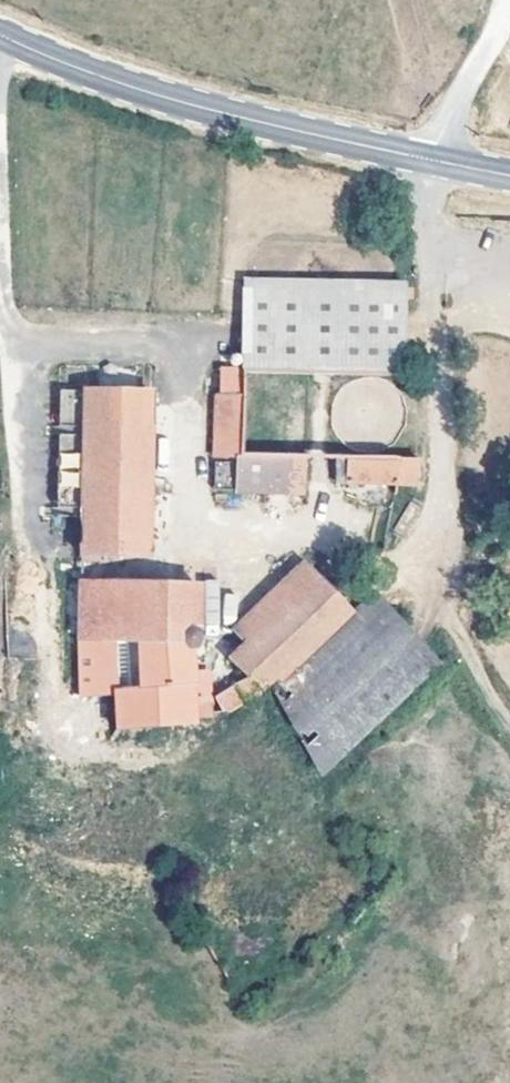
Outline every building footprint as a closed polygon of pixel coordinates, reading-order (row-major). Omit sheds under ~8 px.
[(404,280),(241,275),(239,365),(405,368),(404,280)] [(240,455),(239,365),(218,365),(218,394),(213,394),(214,455),(235,454),(240,455)] [(59,493),(81,493),(80,388),(58,388),(59,493)] [(151,390),(82,388),(81,552),(148,554),(151,390)] [(240,455),(235,454),(233,492),(301,494),(303,457),(240,455)] [(417,458),(345,455),(344,484),(416,486),(417,458)] [(236,623),(249,640),(317,576),(303,559),(236,623)] [(263,686),(317,773),(433,670),(439,663),(353,574),(332,592),(346,610),(263,686)] [(317,576),(249,640),(231,658),(250,681),(257,689),(263,686),(346,610),(332,592),(317,576)] [(209,673),(191,673),(191,647),(198,648),(199,582),(81,580),(83,730),(118,726),(191,720),(190,714),(209,712),(210,712),(209,673)] [(215,698),(220,707),(257,689),(250,681),(215,698)]
